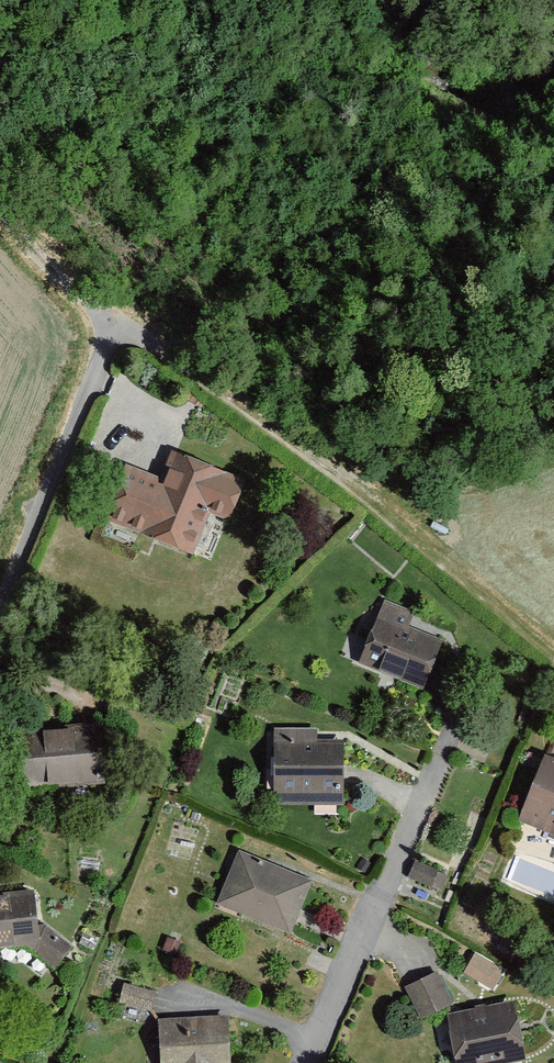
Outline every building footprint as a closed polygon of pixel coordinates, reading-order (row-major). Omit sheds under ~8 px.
[(97,519),(185,554),(202,512),(224,521),(239,484),(168,456),(153,492),(150,491),(153,483),(118,469),(97,519)] [(410,617),(381,606),(357,666),(421,691),(439,648),(404,634),(410,617)] [(91,727),(2,735),(8,792),(97,784),(91,727)] [(311,732),(269,733),(269,806),(339,806),(339,744),(311,744),(311,732)] [(541,762),(515,826),(553,841),(553,768),(541,762)] [(310,883),(233,852),(211,909),(287,940),(310,883)] [(0,896),(0,952),(21,950),(46,970),(65,947),(33,920),(30,893),(0,896)] [(501,975),(470,957),(460,975),(491,993),(501,975)] [(447,1004),(433,975),(404,989),(418,1019),(447,1004)] [(153,995),(121,986),(115,1005),(148,1014),(153,995)] [(510,1004),(444,1017),(453,1062),(523,1062),(510,1004)] [(155,1021),(156,1062),(226,1062),(224,1018),(155,1021)]
